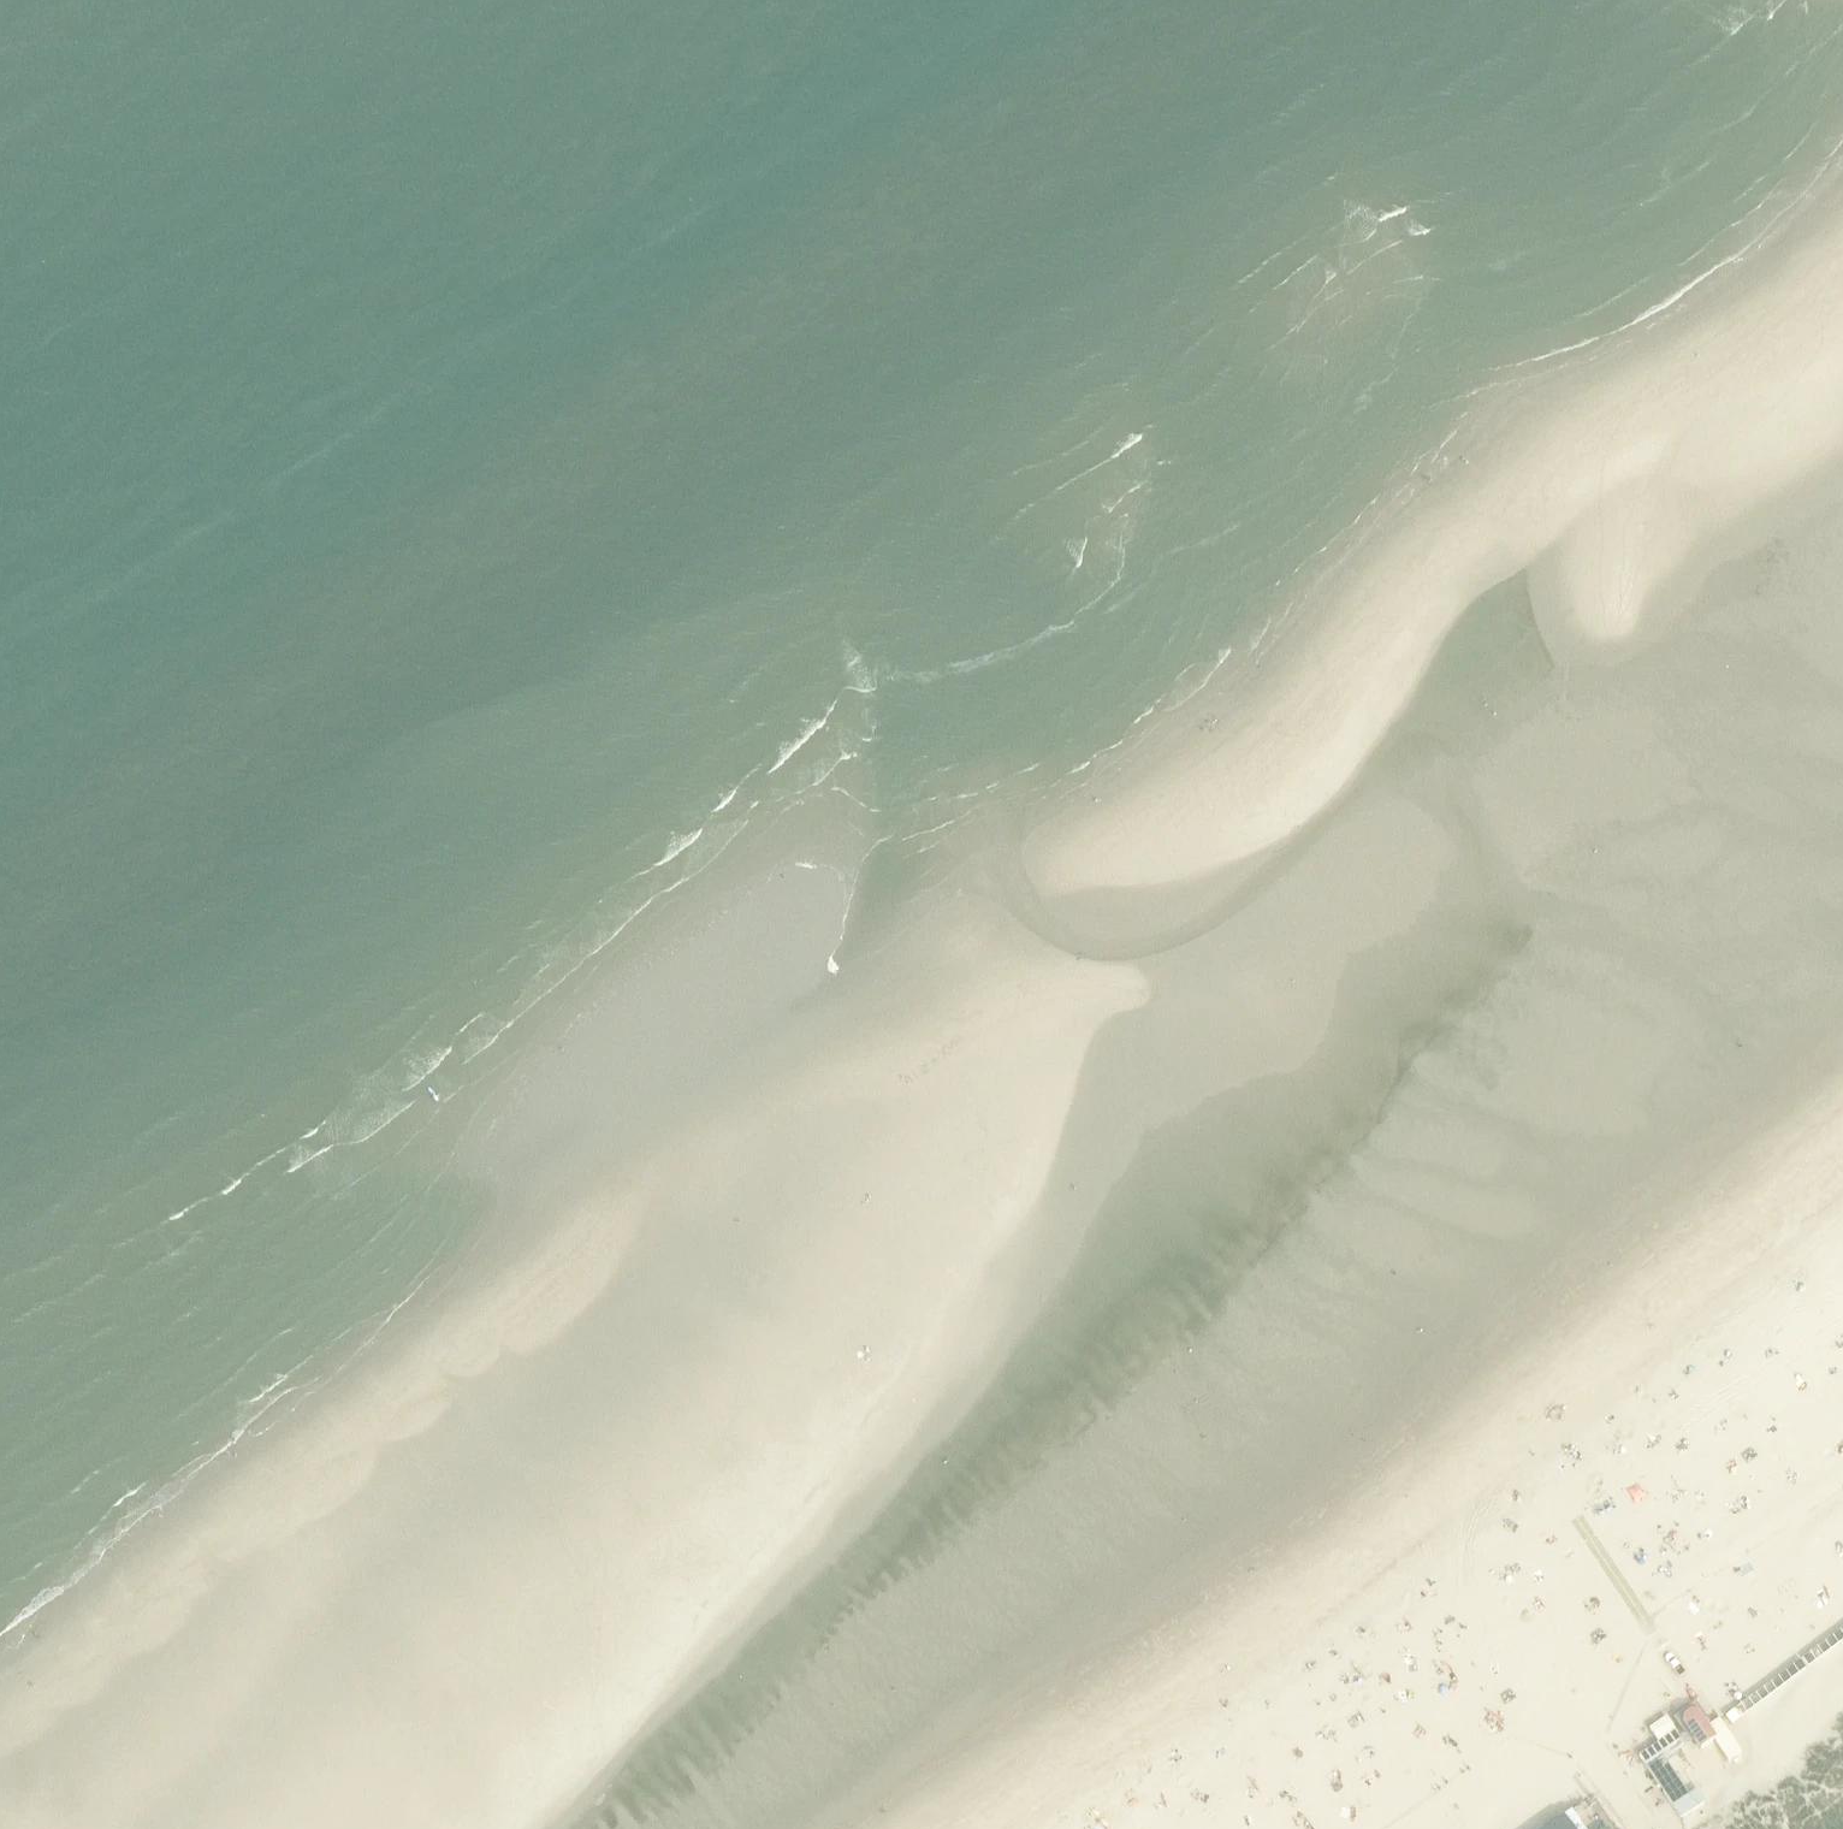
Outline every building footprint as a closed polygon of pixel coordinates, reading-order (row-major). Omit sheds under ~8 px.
[(1672,1781),(1684,1797),(1736,1761),(1693,1699),(1682,1699),(1677,1709),(1708,1755),(1672,1781)] [(1696,1789),(1672,1805),(1680,1817),(1704,1801),(1696,1789)] [(1564,1817),(1547,1828),(1573,1828),(1564,1817)]
